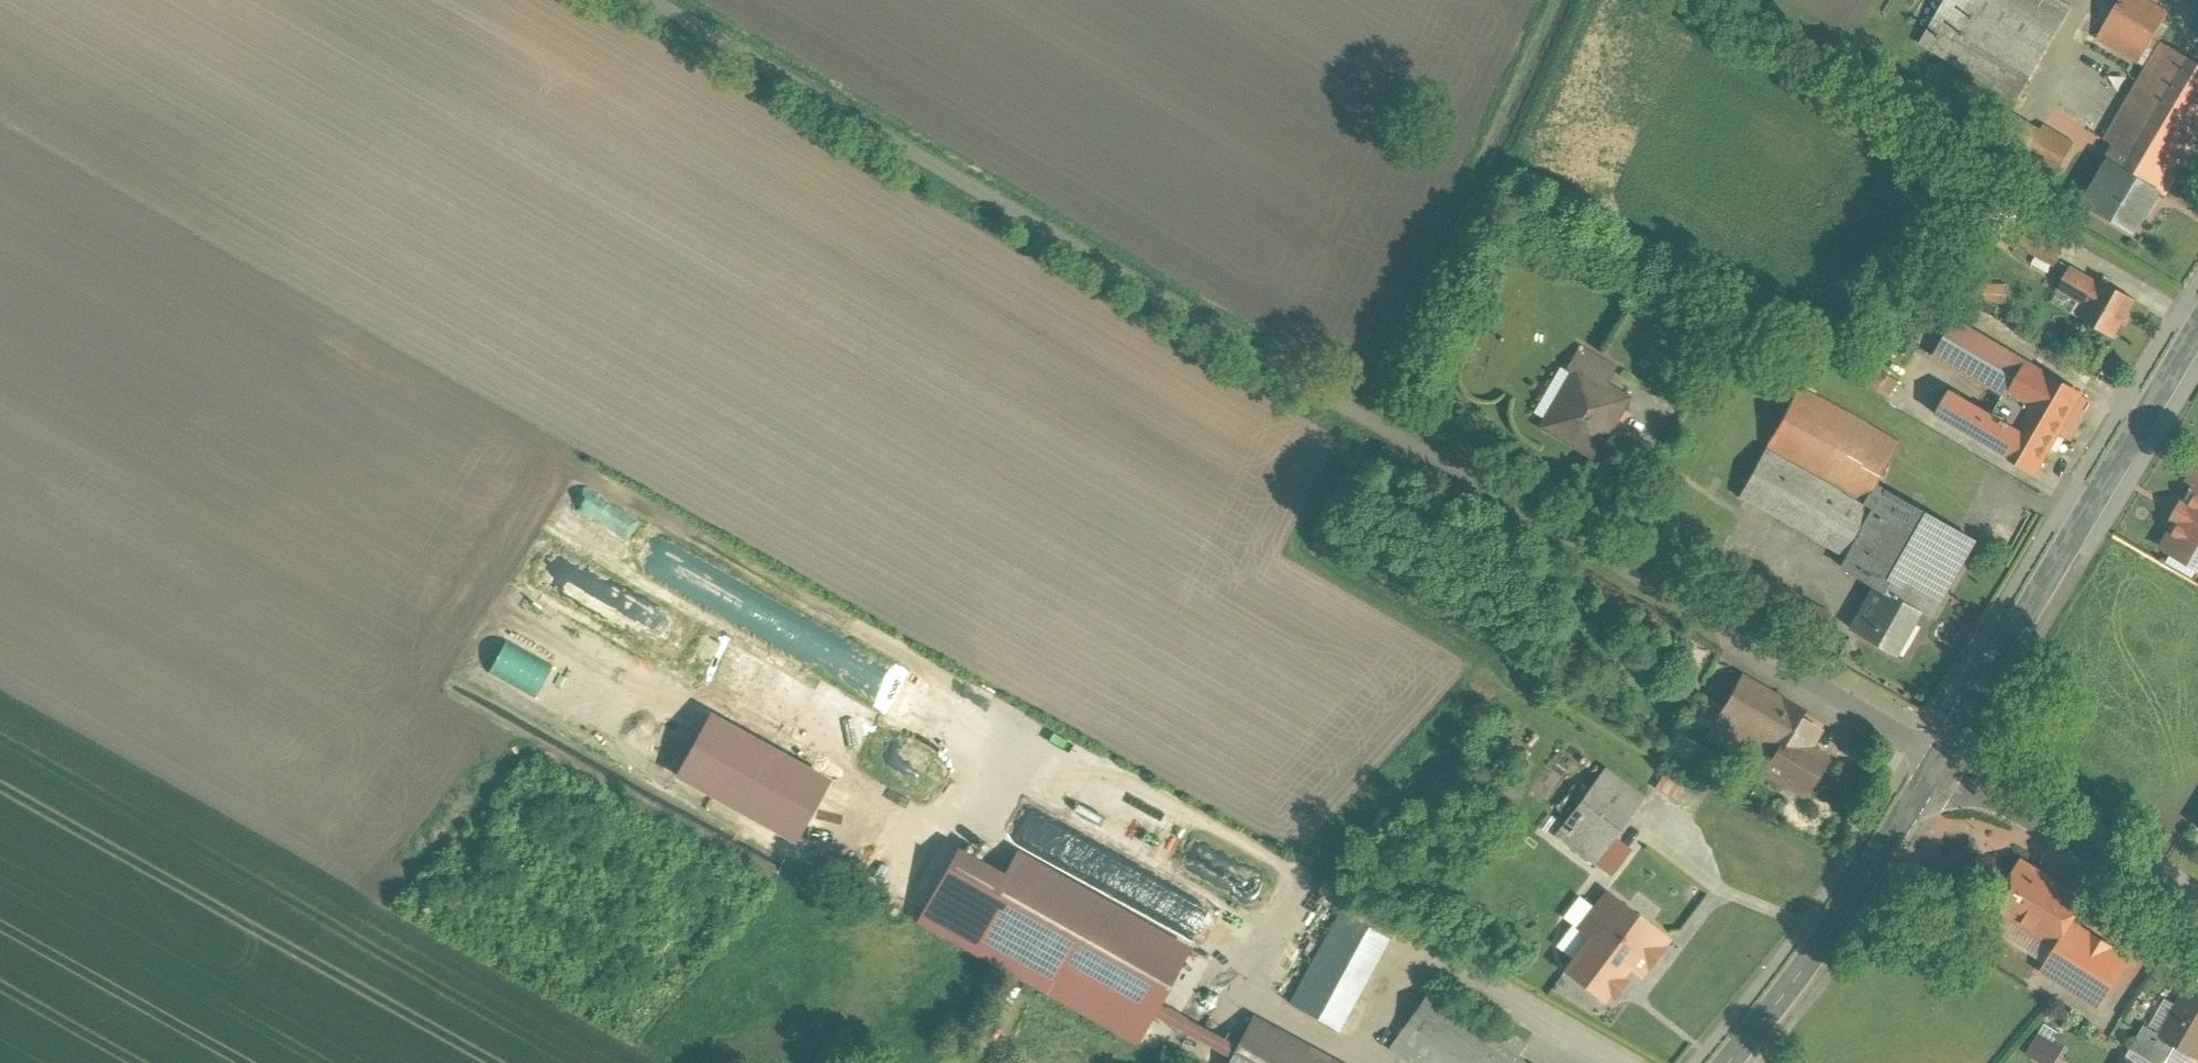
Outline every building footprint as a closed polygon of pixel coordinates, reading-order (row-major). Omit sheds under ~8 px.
[(2063,0),(1945,0),(1919,45),(2020,103),(2075,7),(2063,0)] [(2197,143),(2197,64),(2160,41),(2168,27),(2163,24),(2170,13),(2149,0),(2121,0),(2098,38),(2147,68),(2104,138),(2113,144),(2104,158),(2110,162),(2152,187),(2166,195),(2197,143)] [(2043,123),(2039,130),(2008,110),(1990,138),(2052,177),(2074,143),(2043,123)] [(2152,187),(2110,162),(2085,204),(2134,234),(2147,212),(2139,207),(2152,187)] [(2032,262),(2049,272),(2064,247),(2023,222),(2024,221),(1990,200),(1977,223),(1977,233),(2007,251),(2013,242),(2036,256),(2032,262)] [(2113,337),(2137,299),(2102,278),(2099,282),(2071,265),(2056,289),(2085,307),(2079,317),(2113,337)] [(1975,285),(1976,303),(2009,302),(2009,285),(1975,285)] [(2094,400),(1954,320),(1934,355),(2004,395),(1993,414),(1949,389),(1935,413),(2038,472),(2060,432),(2072,439),(2094,400)] [(1615,369),(1578,347),(1567,367),(1574,370),(1542,425),(1595,455),(1627,400),(1605,387),(1615,369)] [(1866,361),(1856,378),(1878,392),(1889,375),(1866,361)] [(1904,445),(1801,387),(1768,446),(1870,504),(1879,488),(1904,445)] [(1870,504),(1768,446),(1738,497),(1841,556),(1870,504)] [(2185,481),(2194,486),(2197,488),(2197,458),(2185,481)] [(2194,486),(2184,503),(2182,503),(2173,518),(2180,522),(2164,549),(2197,568),(2197,488),(2194,486)] [(1980,545),(1879,488),(1870,504),(1841,556),(1848,560),(1844,567),(1879,587),(1923,612),(1937,620),(1980,545)] [(1758,572),(1745,594),(1821,638),(1834,615),(1758,572)] [(1923,612),(1879,587),(1854,631),(1898,656),(1923,612)] [(507,643),(493,668),(555,705),(570,680),(507,643)] [(714,677),(721,682),(741,652),(735,648),(714,677)] [(734,694),(751,653),(741,648),(724,690),(734,694)] [(980,710),(901,667),(848,764),(927,806),(980,710)] [(1802,796),(1826,758),(1811,749),(1819,737),(1796,722),(1802,712),(1743,675),(1707,732),(1765,768),(1762,772),(1802,796)] [(1709,752),(1678,732),(1663,756),(1694,775),(1709,752)] [(1604,768),(1554,834),(1593,864),(1597,859),(1611,870),(1626,851),(1611,840),(1643,798),(1604,768)] [(1952,842),(1947,833),(1932,841),(1937,850),(1952,842)] [(1189,948),(1017,853),(1004,877),(957,850),(918,920),(1137,1041),(1153,1014),(1158,1004),(1189,948)] [(2085,891),(2022,851),(1990,901),(2052,941),(2070,915),(2085,891)] [(1668,938),(1606,891),(1576,929),(1589,938),(1563,972),(1602,1001),(1609,991),(1614,995),(1623,983),(1618,979),(1627,967),(1639,976),(1646,966),(1649,968),(1665,947),(1662,945),(1668,938)] [(1352,893),(1341,911),(1389,938),(1399,919),(1352,893)] [(1275,995),(1337,1030),(1389,938),(1341,911),(1312,963),(1298,955),(1275,995)] [(2127,953),(2070,915),(2052,941),(2039,961),(2097,999),(2127,953)] [(2190,985),(2178,1005),(2162,1034),(2161,1036),(2178,1046),(2194,1055),(2197,1057),(2197,989),(2190,985)] [(1434,989),(1393,1046),(1415,1062),(1537,1062),(1434,989)] [(2151,1028),(2162,1034),(2178,1005),(2168,999),(2151,1028)] [(1153,1014),(1231,1057),(1236,1047),(1158,1004),(1153,1014)] [(1254,1015),(1236,1047),(1231,1057),(1227,1062),(1341,1062),(1254,1015)] [(2066,1036),(2041,1023),(2025,1055),(2040,1062),(2051,1062),(2066,1036)] [(2130,1048),(2157,1062),(2168,1062),(2178,1046),(2161,1036),(2162,1034),(2151,1028),(2144,1024),(2130,1048)] [(2178,1046),(2168,1062),(2189,1062),(2194,1055),(2178,1046)] [(2123,1061),(2126,1062),(2157,1062),(2130,1048),(2123,1061)]
